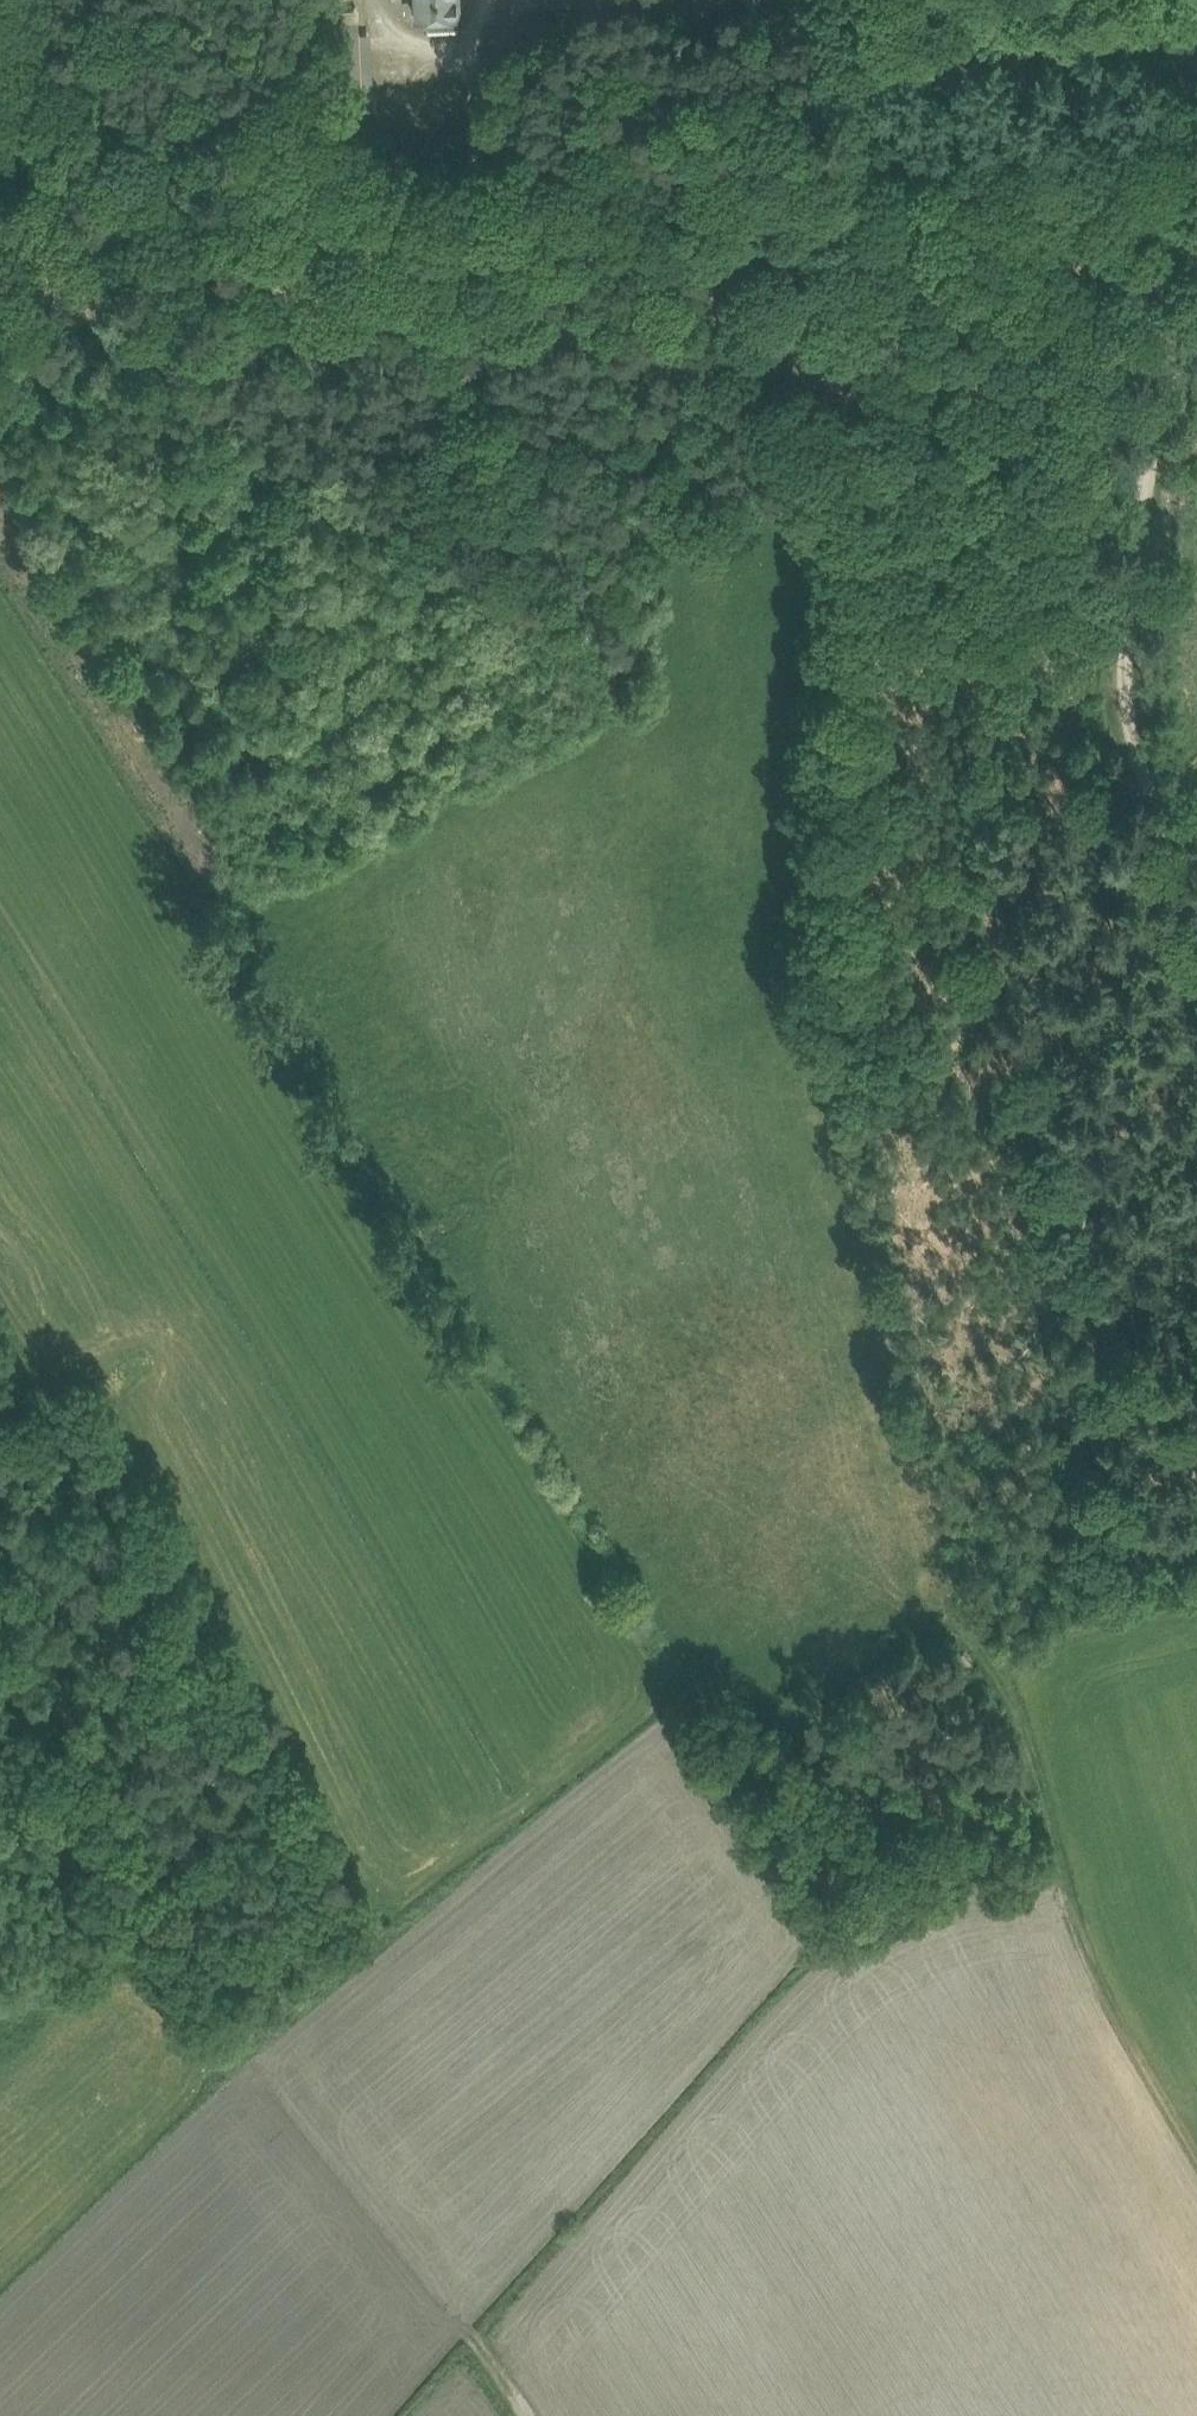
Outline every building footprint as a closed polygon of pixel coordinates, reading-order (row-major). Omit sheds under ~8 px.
[(461,23),(462,0),(409,0),(408,22),(461,23)]
